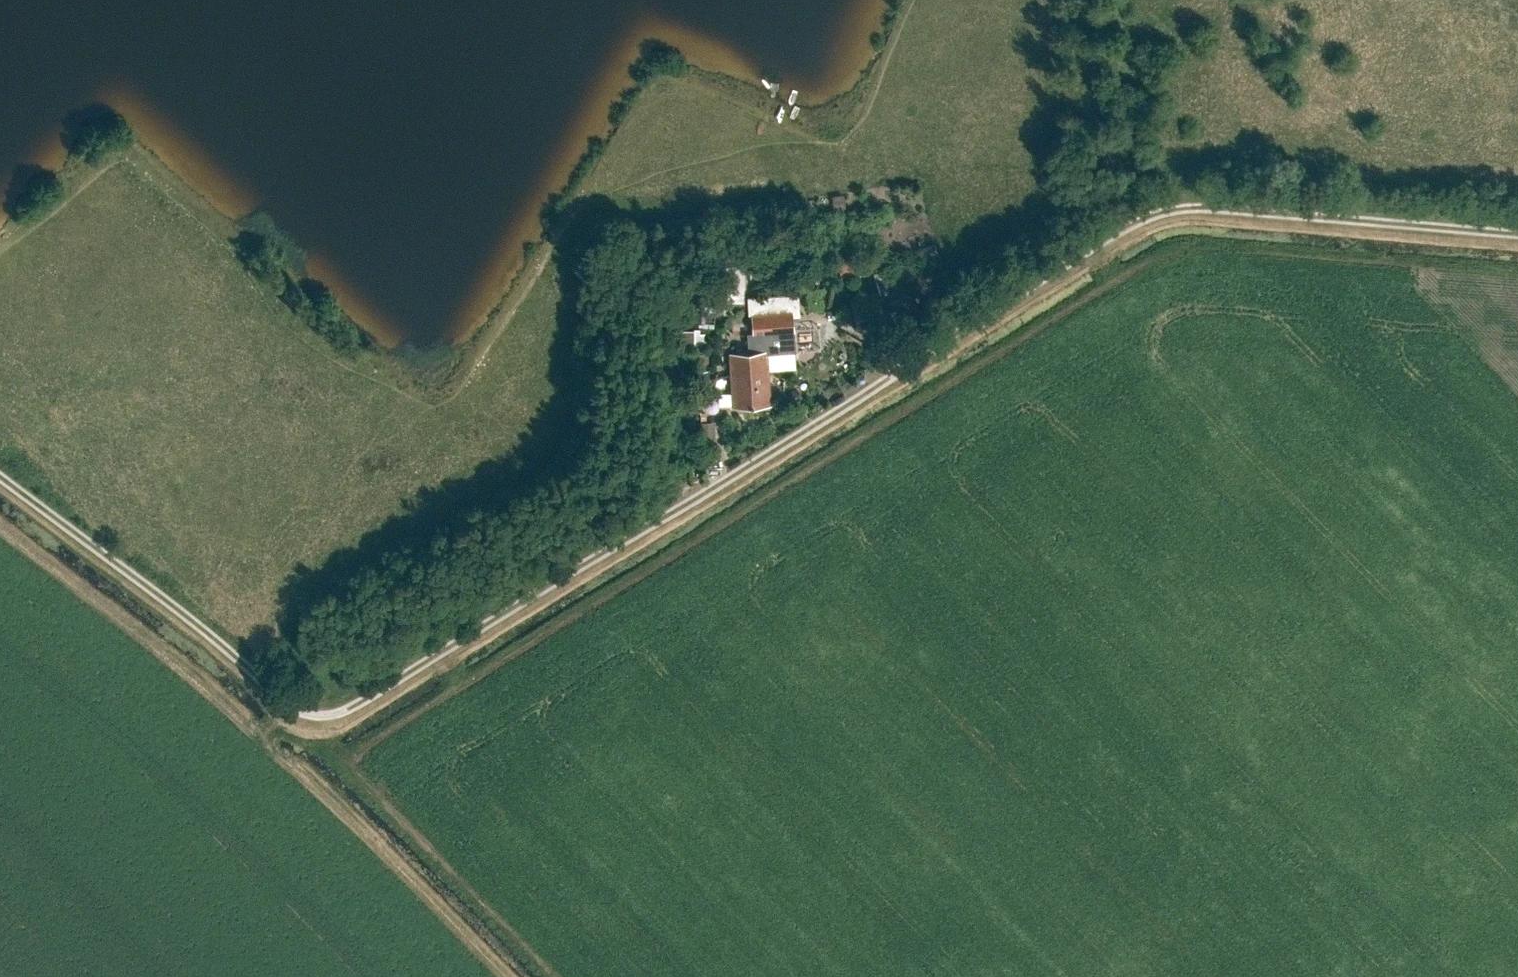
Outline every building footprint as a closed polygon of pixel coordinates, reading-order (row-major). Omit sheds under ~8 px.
[(912,288),(905,264),(876,272),(883,296),(912,288)] [(901,316),(920,312),(916,295),(898,299),(901,316)] [(751,313),(752,337),(794,334),(792,310),(751,313)] [(767,351),(730,354),(734,407),(770,404),(767,351)] [(704,421),(705,442),(720,442),(719,420),(704,421)]
